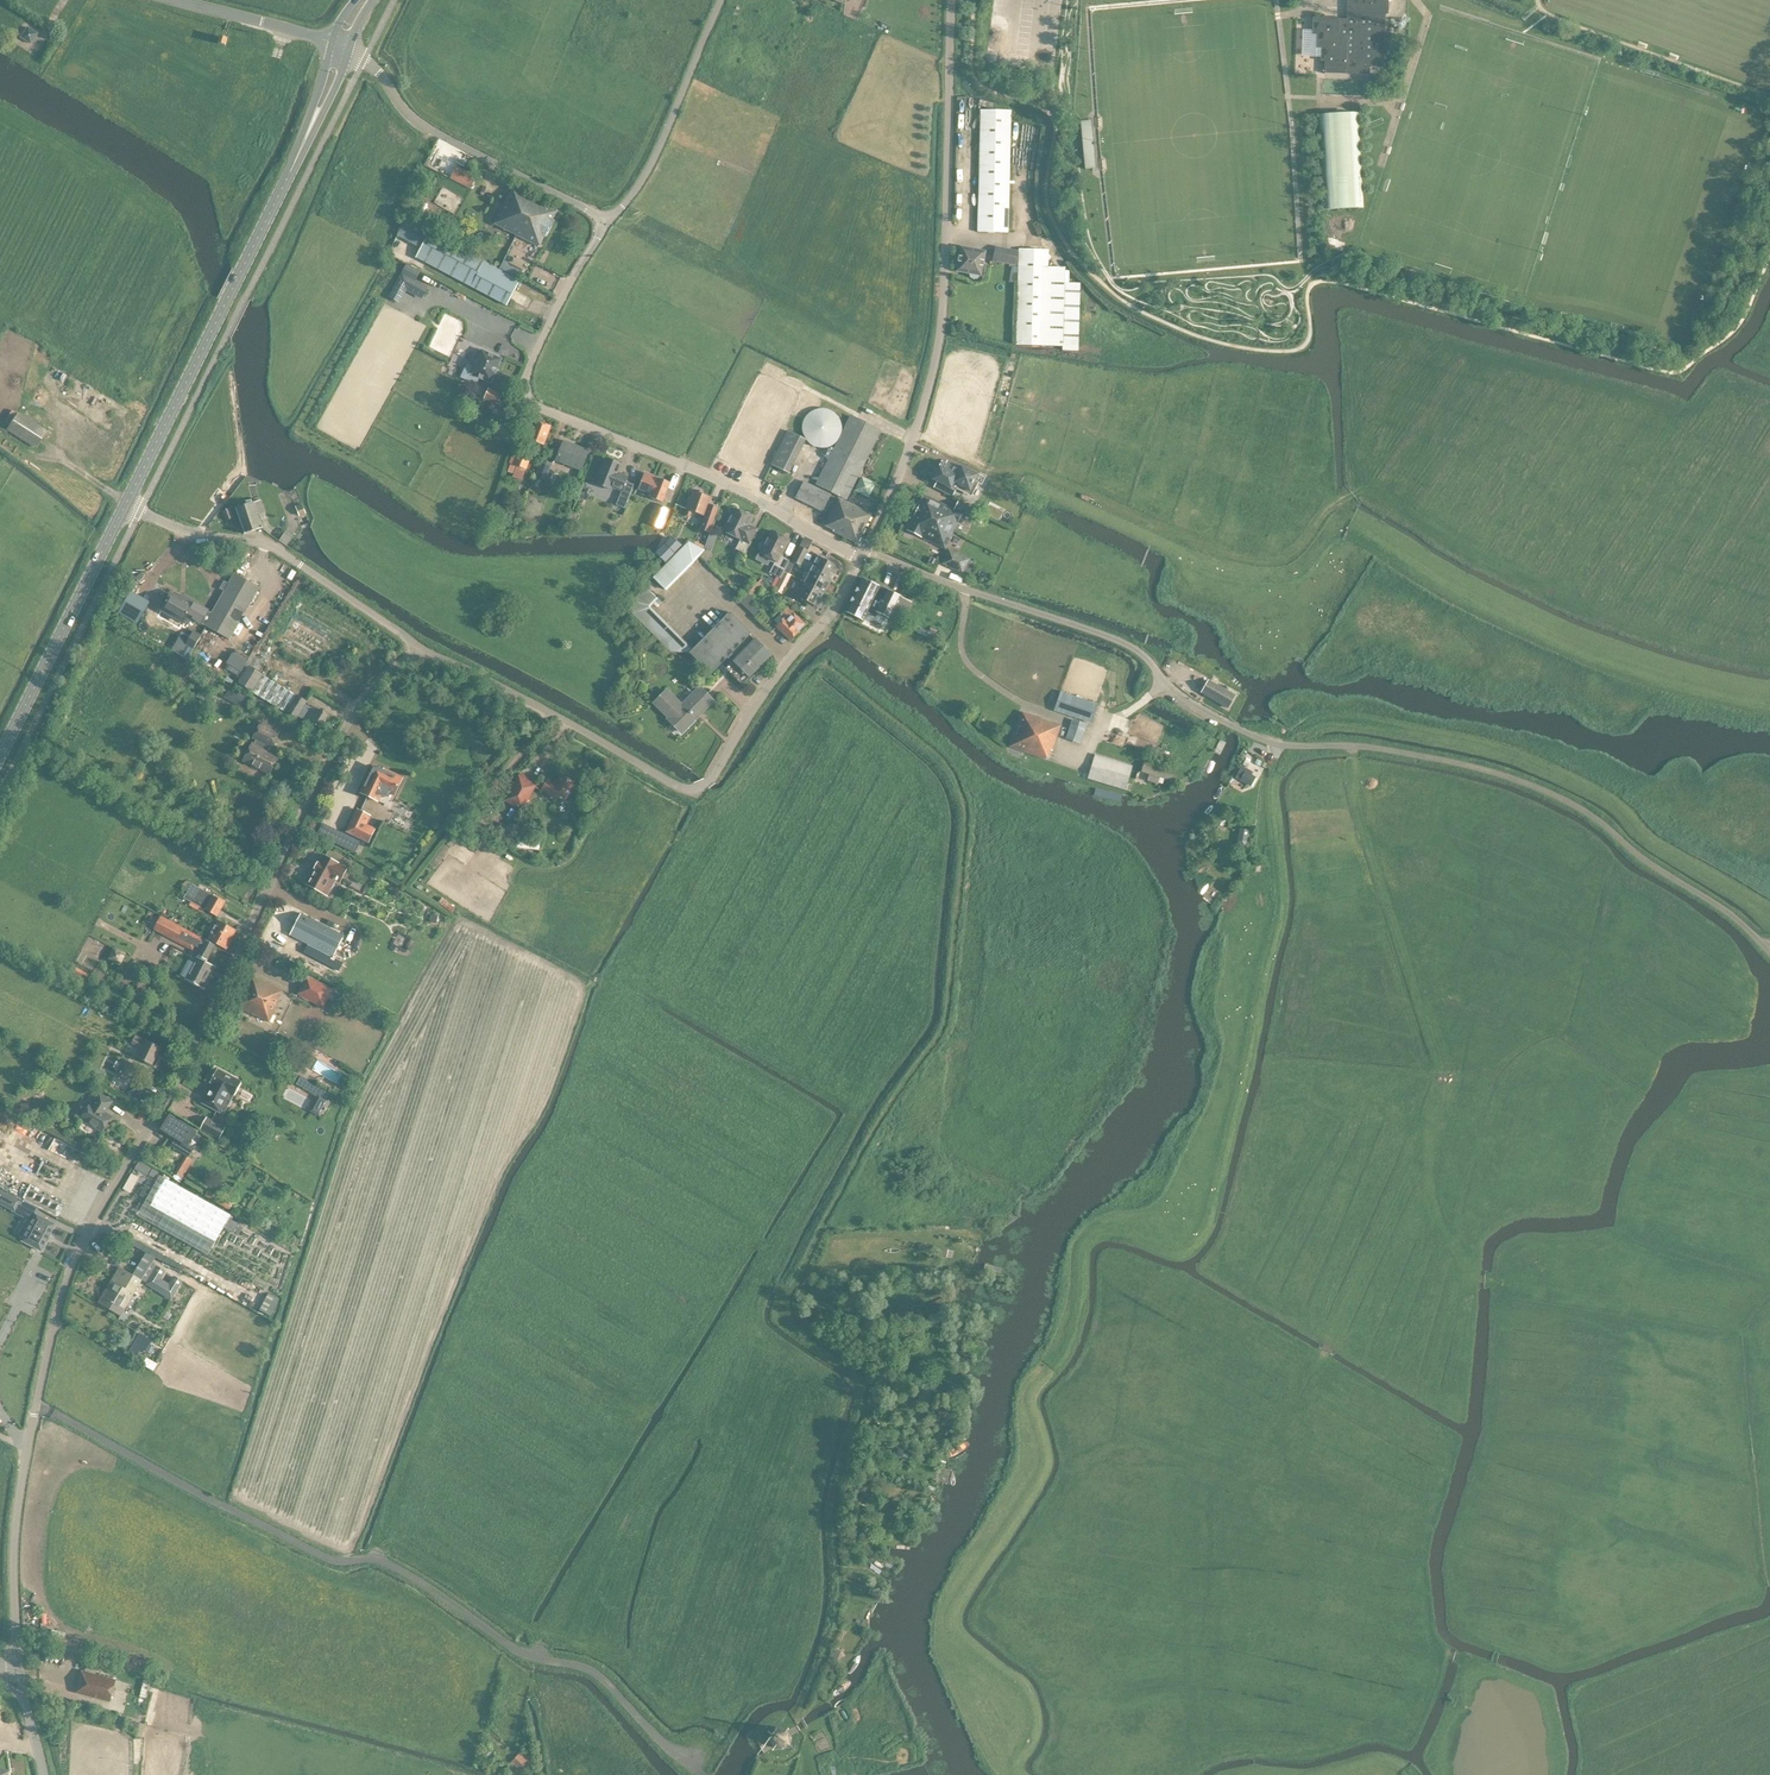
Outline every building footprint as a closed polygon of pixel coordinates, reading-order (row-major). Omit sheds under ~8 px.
[(1369,74),(1370,67),(1383,67),(1385,14),(1388,14),(1388,0),(1347,0),(1347,19),(1334,18),(1334,17),(1322,16),(1322,18),(1313,18),(1312,34),(1316,34),(1316,47),(1320,48),(1320,60),(1325,61),(1324,73),(1369,74)] [(37,33),(28,27),(21,37),(31,43),(37,33)] [(220,36),(218,43),(225,45),(227,38),(220,36)] [(1007,232),(1010,111),(980,110),(977,231),(1007,232)] [(1323,209),(1363,207),(1357,112),(1318,115),(1323,209)] [(1092,120),(1080,121),(1086,169),(1097,168),(1092,120)] [(471,188),(477,176),(456,166),(450,178),(471,188)] [(505,198),(494,223),(539,246),(557,211),(513,189),(508,199),(505,198)] [(506,304),(519,279),(429,230),(416,256),(506,304)] [(956,270),(981,275),(985,252),(960,247),(956,270)] [(994,254),(992,260),(1013,264),(1014,264),(1017,251),(995,247),(994,254)] [(1013,264),(1009,282),(1017,282),(1016,345),(1045,346),(1062,346),(1062,350),(1077,350),(1079,282),(1064,282),(1064,268),(1048,267),(1049,250),(1018,249),(1018,251),(1017,251),(1014,264),(1013,264)] [(397,301),(405,286),(422,296),(427,287),(415,281),(420,272),(406,265),(401,274),(397,282),(389,296),(397,301)] [(467,362),(461,377),(475,384),(479,377),(491,382),(502,358),(481,349),(473,365),(467,362)] [(502,394),(488,388),(484,397),(497,403),(502,394)] [(37,447),(46,432),(18,414),(8,429),(37,447)] [(846,500),(881,431),(850,415),(815,484),(846,500)] [(529,439),(527,443),(530,444),(528,448),(532,449),(531,452),(540,455),(543,445),(550,426),(535,421),(529,439)] [(789,474),(806,440),(787,430),(771,464),(789,474)] [(563,440),(555,461),(581,470),(588,450),(563,440)] [(507,471),(513,473),(517,465),(526,469),(530,458),(514,451),(510,462),(511,462),(507,471)] [(621,464),(605,458),(595,483),(611,489),(612,487),(622,491),(627,476),(618,473),(621,464)] [(934,485),(951,494),(956,485),(969,491),(978,472),(965,466),(962,469),(942,459),(932,479),(936,481),(934,485)] [(545,480),(551,463),(541,460),(535,476),(545,480)] [(653,476),(644,472),(638,488),(652,494),(650,497),(662,502),(670,482),(658,478),(658,479),(652,477),(653,476)] [(868,497),(875,484),(861,476),(855,490),(868,497)] [(822,511),(830,494),(803,481),(795,498),(822,511)] [(711,498),(692,491),(686,509),(703,515),(698,528),(709,532),(718,508),(708,504),(711,498)] [(930,518),(953,530),(961,514),(971,519),(976,511),(958,502),(953,510),(924,495),(919,505),(933,513),(930,518)] [(833,530),(833,531),(857,543),(871,514),(838,498),(824,525),(833,530)] [(252,503),(235,508),(244,534),(262,528),(257,513),(264,511),(260,500),(252,503)] [(671,509),(655,503),(647,523),(663,529),(671,509)] [(302,504),(295,507),(299,515),(305,513),(302,504)] [(919,505),(906,530),(945,548),(953,530),(930,518),(933,513),(919,505)] [(233,520),(229,508),(223,511),(227,522),(233,520)] [(740,539),(735,549),(744,553),(757,529),(748,525),(752,517),(734,508),(723,531),(740,539)] [(771,530),(760,553),(775,561),(769,572),(780,578),(783,571),(786,565),(789,560),(781,556),(789,540),(771,530)] [(694,540),(692,544),(703,549),(703,547),(704,545),(694,540)] [(664,542),(655,552),(665,561),(674,552),(664,542)] [(654,580),(664,590),(705,549),(703,549),(692,544),(691,543),(654,580)] [(799,546),(792,561),(800,565),(804,558),(805,555),(808,550),(800,546),(799,546)] [(968,559),(949,550),(943,563),(962,573),(968,559)] [(809,570),(830,581),(838,567),(816,556),(816,558),(812,556),(810,561),(813,563),(809,570)] [(789,560),(786,565),(783,571),(784,572),(788,574),(794,563),(789,560)] [(829,581),(830,581),(809,570),(803,582),(824,593),(824,592),(823,592),(829,581)] [(784,572),(775,590),(781,593),(790,575),(788,574),(784,572)] [(235,574),(212,613),(205,626),(229,639),(258,587),(235,574)] [(894,610),(901,614),(907,600),(901,597),(862,578),(845,611),(863,620),(867,611),(874,615),(876,611),(890,618),(894,610)] [(225,591),(229,583),(224,581),(220,588),(225,591)] [(796,596),(817,606),(824,593),(803,582),(796,596)] [(912,589),(906,585),(903,591),(909,594),(912,589)] [(748,676),(749,677),(771,655),(754,639),(752,641),(747,636),(751,633),(729,612),(691,651),(648,608),(648,605),(656,598),(646,588),(632,602),(631,613),(670,652),(689,653),(711,674),(727,657),(731,663),(726,668),(741,683),(748,676)] [(139,624),(151,600),(131,590),(119,613),(139,624)] [(739,601),(755,616),(759,611),(749,601),(753,598),(747,592),(739,601)] [(170,594),(161,610),(182,621),(192,602),(184,598),(182,601),(170,594)] [(212,613),(192,602),(182,621),(188,624),(191,618),(205,626),(212,613)] [(776,626),(790,640),(805,624),(787,607),(780,615),(783,617),(776,626)] [(194,630),(185,644),(192,648),(201,634),(194,630)] [(935,634),(928,631),(926,637),(933,640),(935,634)] [(239,678),(247,659),(233,654),(225,672),(239,678)] [(261,675),(248,667),(239,683),(252,691),(261,675)] [(701,675),(693,682),(697,686),(705,678),(701,675)] [(1234,694),(1207,678),(1200,691),(1227,706),(1234,694)] [(253,699),(231,686),(225,698),(246,711),(253,699)] [(693,717),(695,719),(713,701),(698,686),(681,703),(667,690),(654,703),(669,718),(668,719),(680,731),(693,717)] [(170,690),(167,695),(175,699),(178,694),(170,690)] [(1060,692),(1054,710),(1091,723),(1097,704),(1060,692)] [(305,719),(320,728),(328,715),(313,706),(311,709),(304,705),(306,701),(296,696),(286,712),(296,718),(298,715),(305,719)] [(1021,712),(1017,724),(1010,746),(1011,747),(1010,749),(1017,752),(1018,749),(1046,758),(1049,750),(1052,751),(1061,725),(1021,712)] [(1080,743),(1086,725),(1072,720),(1066,738),(1080,743)] [(253,745),(251,743),(243,760),(269,774),(278,756),(267,751),(269,746),(271,747),(278,733),(260,724),(253,738),(255,739),(253,745)] [(1094,754),(1088,779),(1124,789),(1131,766),(1094,754)] [(1171,780),(1173,773),(1144,764),(1141,772),(1171,780)] [(1240,780),(1250,785),(1255,778),(1248,773),(1250,771),(1246,769),(1240,765),(1234,776),(1240,780)] [(370,774),(361,792),(377,800),(380,795),(383,796),(387,794),(389,792),(394,794),(402,778),(384,769),(383,770),(379,768),(379,767),(373,769),(373,770),(371,775),(370,774)] [(529,778),(519,773),(504,800),(521,810),(535,787),(527,782),(529,778)] [(556,784),(547,779),(540,791),(555,799),(556,798),(564,802),(575,783),(561,775),(556,784)] [(163,801),(153,796),(149,804),(159,809),(163,801)] [(357,809),(354,816),(346,831),(368,842),(374,829),(365,824),(370,815),(357,809)] [(1220,816),(1217,823),(1223,825),(1226,818),(1220,816)] [(1245,848),(1247,830),(1240,829),(1237,847),(1245,848)] [(339,844),(356,852),(362,839),(344,832),(339,844)] [(323,855),(310,878),(307,884),(322,892),(330,878),(339,882),(347,868),(323,855)] [(184,898),(217,916),(224,902),(191,885),(184,898)] [(289,934),(332,957),(343,935),(300,913),(289,934)] [(214,945),(160,917),(154,930),(192,950),(194,946),(201,950),(198,956),(200,957),(199,959),(197,958),(186,979),(203,988),(214,967),(204,961),(205,959),(206,960),(214,945)] [(235,930),(218,921),(208,939),(226,948),(235,930)] [(108,957),(118,966),(127,956),(117,947),(108,957)] [(343,990),(334,985),(332,989),(305,975),(300,984),(303,985),(298,994),(322,1007),(324,1003),(328,997),(333,1000),(336,1002),(339,997),(343,990)] [(252,976),(237,1007),(269,1022),(280,1000),(278,999),(282,990),(252,976)] [(345,991),(342,996),(353,1002),(356,996),(345,991)] [(141,1049),(136,1058),(151,1065),(160,1047),(146,1039),(145,1040),(135,1035),(131,1044),(141,1049)] [(116,1060),(113,1067),(117,1069),(115,1073),(126,1079),(127,1079),(134,1064),(122,1058),(120,1062),(116,1060)] [(292,1072),(306,1079),(310,1073),(295,1065),(292,1072)] [(102,1079),(105,1073),(92,1066),(89,1072),(102,1079)] [(210,1083),(212,1084),(202,1103),(223,1114),(233,1095),(234,1095),(241,1082),(217,1069),(210,1083)] [(307,1081),(300,1077),(296,1083),(304,1087),(307,1081)] [(313,1108),(324,1114),(330,1103),(328,1101),(332,1094),(323,1090),(313,1108)] [(90,1103),(81,1118),(101,1131),(111,1116),(105,1113),(112,1102),(99,1093),(92,1104),(90,1103)] [(191,1128),(169,1115),(160,1129),(175,1138),(170,1146),(189,1157),(194,1147),(188,1143),(196,1130),(191,1127),(191,1128)] [(206,1117),(200,1129),(219,1139),(225,1127),(206,1117)] [(179,1180),(192,1160),(186,1155),(173,1176),(179,1180)] [(158,1177),(160,1169),(138,1162),(135,1170),(158,1177)] [(132,1192),(139,1176),(131,1173),(124,1189),(132,1192)] [(160,1175),(145,1202),(215,1241),(223,1227),(228,1218),(230,1214),(160,1175)] [(232,1205),(207,1190),(204,1195),(228,1210),(232,1205)] [(19,1201),(0,1191),(0,1203),(14,1210),(19,1201)] [(39,1208),(28,1203),(24,1209),(35,1215),(22,1241),(41,1251),(55,1224),(36,1214),(39,1208)] [(228,1218),(223,1227),(234,1233),(239,1224),(228,1218)] [(141,1280),(132,1274),(120,1267),(99,1302),(120,1315),(141,1280)] [(183,1282),(175,1277),(170,1286),(160,1280),(165,1272),(157,1267),(146,1285),(172,1301),(183,1282)] [(190,1301),(196,1288),(184,1282),(177,1294),(190,1301)] [(279,1299),(270,1294),(268,1293),(259,1310),(270,1316),(279,1299)] [(136,1339),(129,1350),(137,1355),(139,1351),(144,1353),(148,1346),(151,1340),(139,1333),(136,1339)] [(897,1449),(895,1458),(902,1459),(904,1450),(897,1449)] [(115,1678),(81,1669),(77,1682),(79,1683),(77,1692),(109,1701),(115,1678)] [(769,1740),(770,1741),(774,1748),(782,1749),(789,1745),(791,1737),(786,1730),(778,1728),(771,1732),(769,1740)] [(520,1750),(512,1762),(525,1772),(534,1761),(520,1750)]
